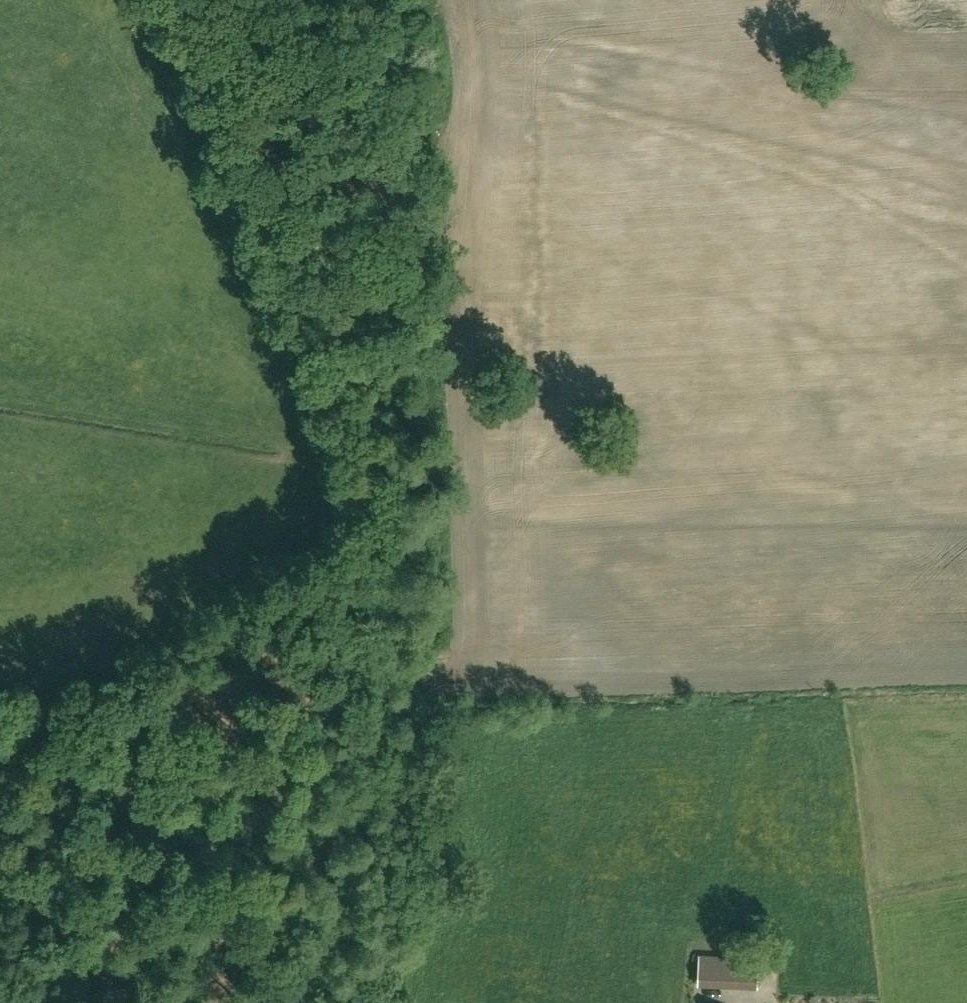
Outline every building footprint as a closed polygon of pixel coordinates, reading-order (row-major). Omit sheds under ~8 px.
[(729,962),(728,986),(742,987),(743,977),(757,977),(757,963),(729,962)]
